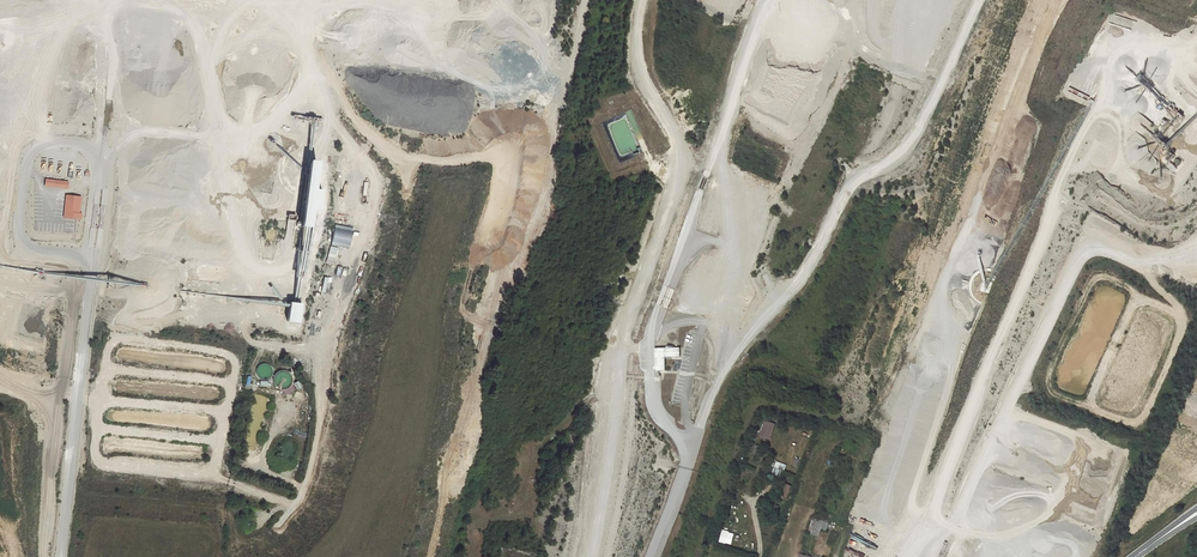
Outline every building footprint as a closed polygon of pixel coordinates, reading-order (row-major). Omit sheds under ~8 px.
[(629,121),(634,119),(631,110),(626,112),(629,121)] [(605,122),(618,159),(628,156),(626,148),(623,149),(621,143),(625,141),(624,139),(633,136),(626,116),(605,122)] [(641,152),(647,151),(644,139),(638,141),(641,152)] [(1173,172),(1177,168),(1169,161),(1165,166),(1173,172)] [(45,187),(68,188),(68,180),(45,179),(45,187)] [(65,195),(63,218),(80,219),(82,196),(65,195)] [(336,265),(339,244),(330,242),(327,264),(336,265)] [(289,321),(301,323),(303,304),(291,302),(289,321)] [(681,347),(655,348),(656,371),(667,370),(666,357),(681,357),(681,347)] [(259,363),(256,373),(269,378),(273,367),(259,363)] [(299,381),(294,383),(298,390),(302,388),(299,381)] [(765,420),(760,437),(771,440),(776,424),(765,420)] [(297,439),(305,441),(308,431),(300,429),(297,439)] [(785,465),(777,461),(775,467),(783,470),(785,465)] [(784,484),(782,499),(789,500),(792,485),(784,484)] [(786,508),(780,506),(778,512),(775,511),(772,519),(781,522),(786,508)] [(829,523),(814,519),(808,533),(819,536),(821,529),(826,530),(829,523)] [(722,529),(719,543),(726,544),(729,531),(722,529)]
